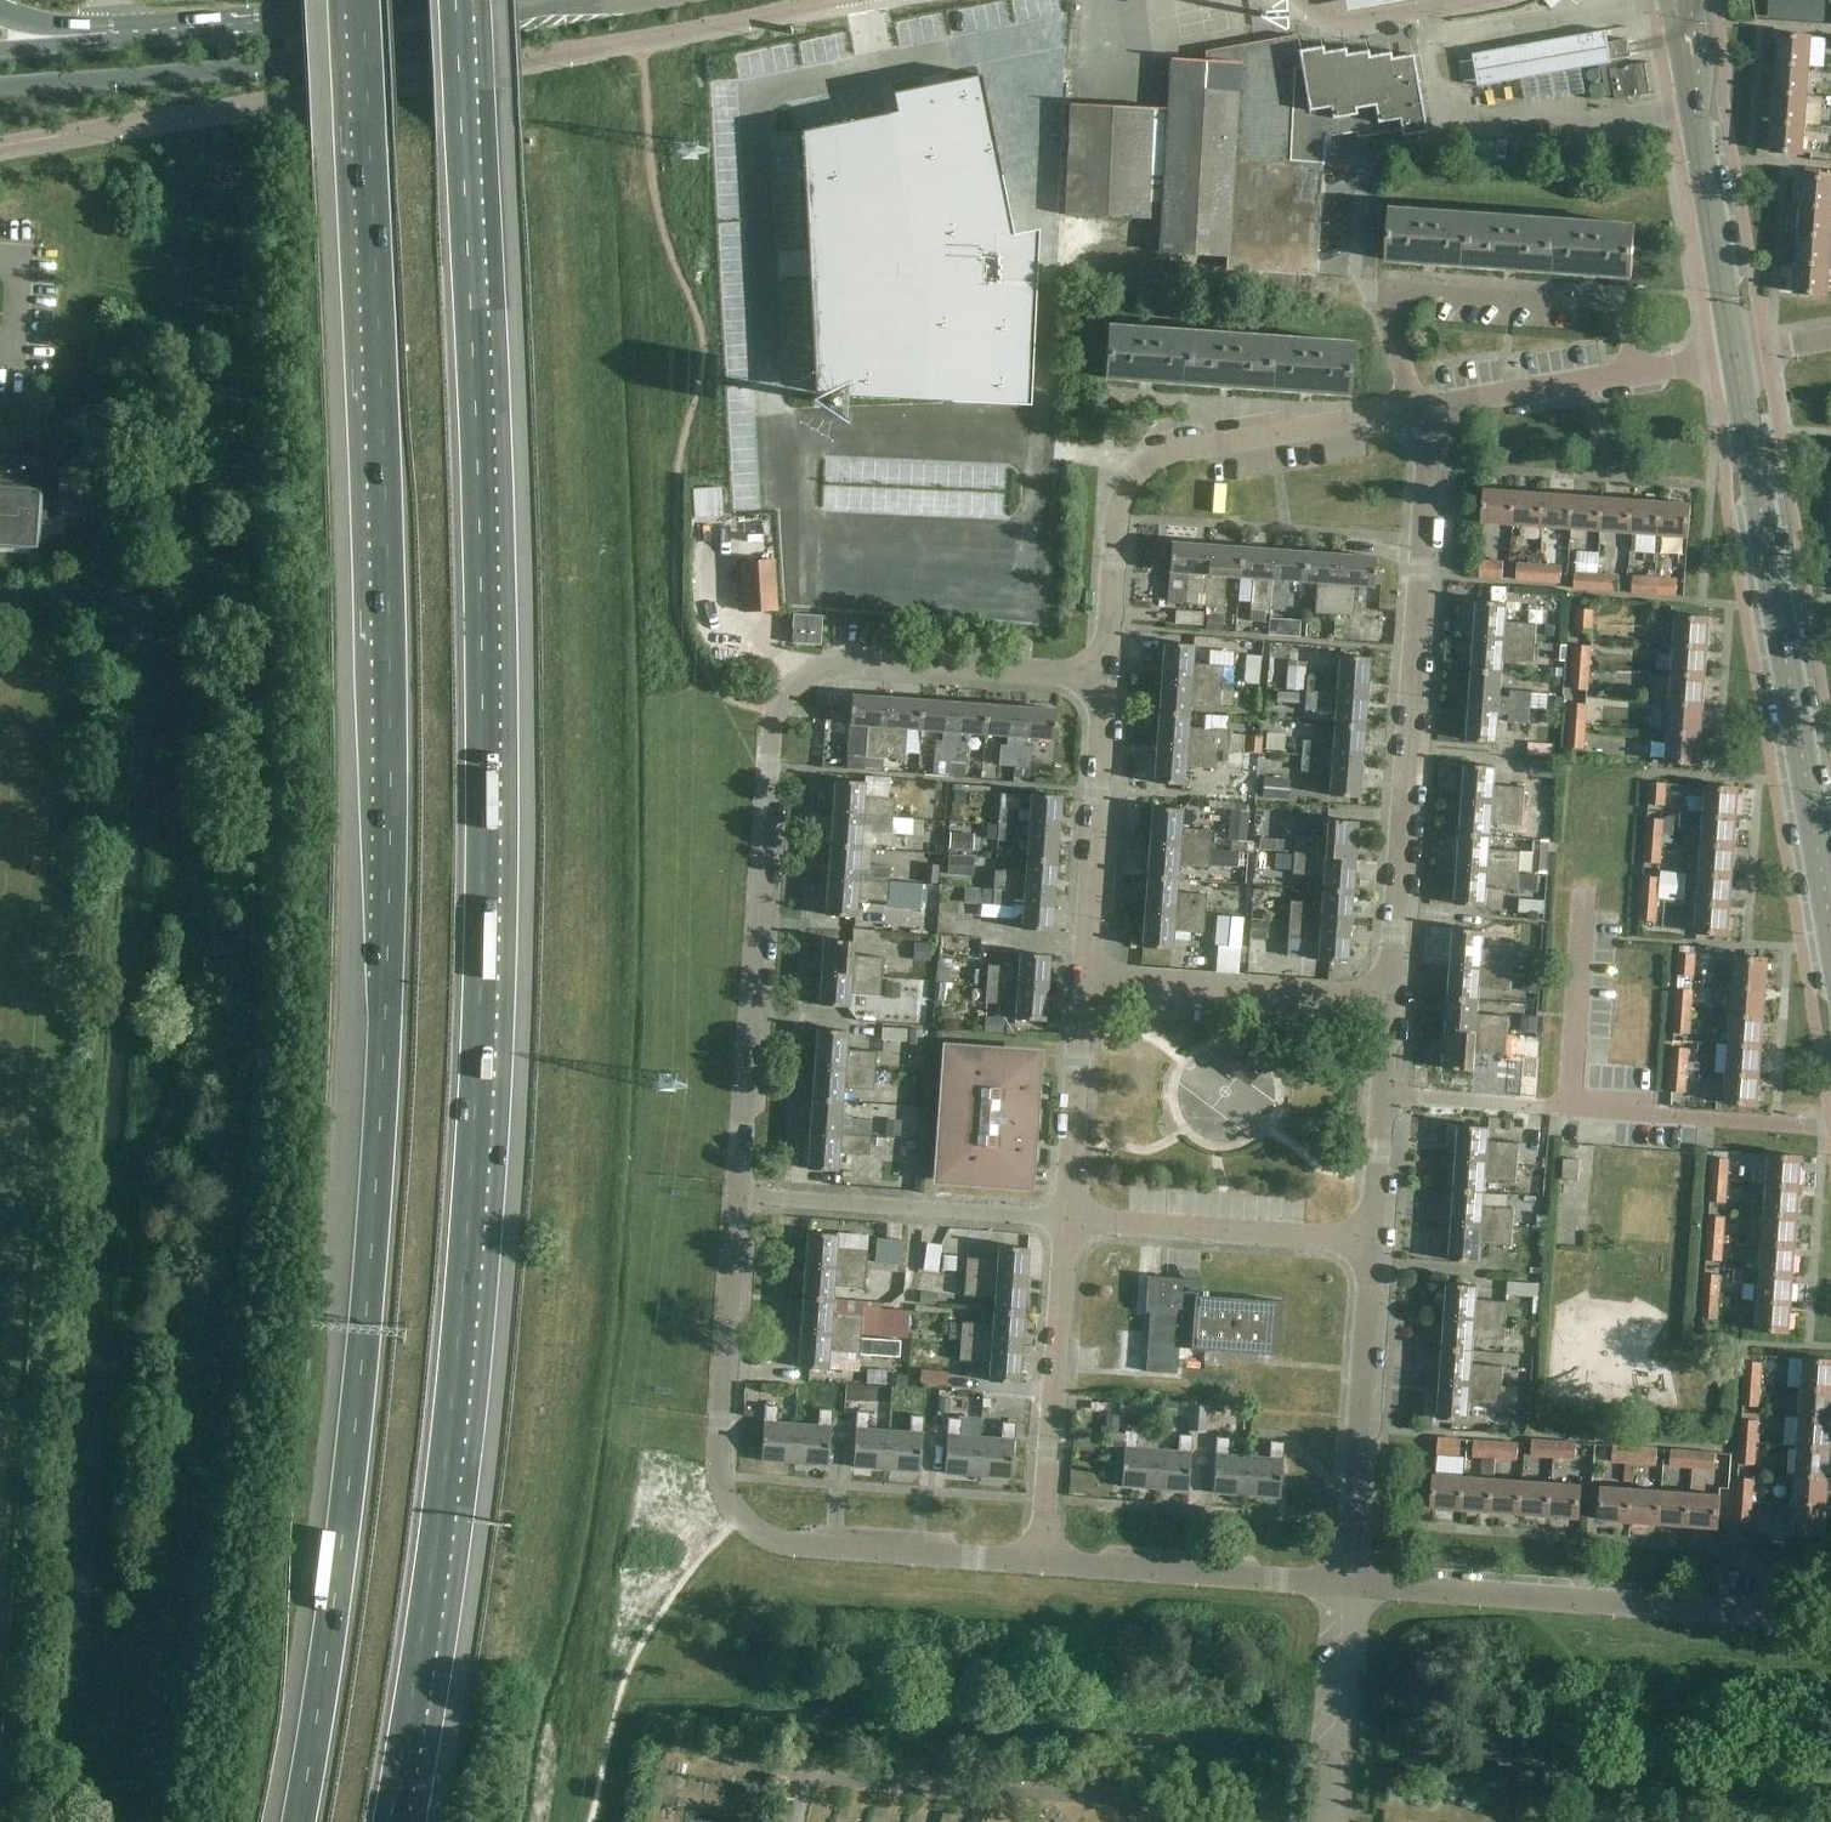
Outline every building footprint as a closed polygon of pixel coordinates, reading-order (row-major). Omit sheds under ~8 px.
[(1345,11),(1406,0),(1344,0),(1345,11)] [(1629,39),(1609,43),(1607,32),(1476,55),(1479,74),(1481,86),(1612,63),(1612,60),(1632,57),(1630,48),(1629,39)] [(1814,35),(1780,33),(1778,63),(1812,65),(1814,35)] [(1295,36),(1207,52),(1206,61),(1171,59),(1160,242),(1160,252),(1227,256),(1226,269),(1287,273),(1287,258),(1316,260),(1322,165),(1324,165),(1326,138),(1357,132),(1358,138),(1401,131),(1402,137),(1426,132),(1413,55),(1391,58),(1390,53),(1369,56),(1368,51),(1346,54),(1345,49),(1324,52),(1323,47),(1298,51),(1295,36)] [(1810,94),(1812,65),(1778,63),(1776,92),(1810,94)] [(1648,64),(1619,69),(1624,98),(1653,93),(1648,64)] [(1525,80),(1529,104),(1575,95),(1571,72),(1525,80)] [(987,404),(1028,407),(1036,286),(996,283),(999,241),(1015,238),(987,76),(982,76),(983,81),(960,85),(959,83),(952,84),(953,87),(934,90),(933,88),(926,89),(927,91),(904,95),(903,90),(898,91),(902,110),(892,112),(893,117),(811,131),(814,242),(812,242),(812,249),(814,249),(815,255),(816,255),(816,263),(815,263),(815,269),(813,269),(813,276),(815,276),(818,387),(845,389),(845,394),(948,401),(987,404)] [(1807,123),(1810,94),(1776,92),(1774,121),(1807,123)] [(1165,109),(1100,106),(1071,105),(1066,216),(1107,218),(1160,220),(1165,109)] [(1805,153),(1807,123),(1774,121),(1772,151),(1805,153)] [(1802,204),(1830,206),(1830,176),(1804,174),(1802,204)] [(1802,204),(1800,233),(1830,236),(1830,206),(1802,204)] [(1395,209),(1392,261),(1424,263),(1437,264),(1473,267),(1476,215),(1395,209)] [(1556,220),(1476,215),(1473,267),(1504,269),(1517,270),(1553,272),(1556,220)] [(1556,220),(1553,272),(1583,274),(1634,278),(1638,225),(1556,220)] [(1800,233),(1798,262),(1830,265),(1830,236),(1800,233)] [(1316,275),(1316,260),(1287,258),(1287,273),(1316,275)] [(1798,262),(1795,292),(1830,295),(1830,280),(1830,265),(1798,262)] [(1187,384),(1191,331),(1107,327),(1106,378),(1141,381),(1151,381),(1187,384)] [(1271,337),(1191,331),(1187,384),(1220,386),(1232,387),(1268,389),(1271,337)] [(1271,337),(1268,389),(1300,391),(1313,392),(1349,395),(1352,342),(1271,337)] [(5,455),(0,455),(0,545),(26,546),(39,535),(40,524),(58,526),(63,459),(5,455)] [(721,487),(693,488),(695,517),(723,515),(721,487)] [(1485,523),(1515,525),(1517,491),(1487,489),(1485,523)] [(1515,525),(1544,527),(1547,493),(1517,491),(1515,525)] [(1544,527),(1573,529),(1576,496),(1547,493),(1544,527)] [(1587,530),(1603,531),(1605,498),(1576,496),(1573,529),(1573,539),(1586,540),(1587,530)] [(1603,531),(1632,533),(1634,500),(1605,498),(1603,531)] [(1632,533),(1661,535),(1664,502),(1634,500),(1632,533)] [(1664,502),(1661,535),(1691,537),(1694,504),(1664,502)] [(866,584),(890,584),(891,531),(797,529),(797,567),(867,568),(866,584)] [(1186,604),(1203,605),(1207,545),(1173,542),(1170,572),(1189,573),(1186,604)] [(1228,576),(1239,577),(1241,547),(1207,545),(1203,605),(1226,607),(1228,576)] [(1275,550),(1241,547),(1239,577),(1253,578),(1250,609),(1271,610),(1275,550)] [(1309,552),(1275,550),(1271,610),(1286,611),(1288,590),(1281,589),(1282,580),(1307,582),(1309,552)] [(1316,613),(1338,615),(1343,555),(1309,552),(1307,582),(1318,583),(1316,613)] [(1576,589),(1598,591),(1599,574),(1601,554),(1578,552),(1576,589)] [(1343,555),(1338,615),(1355,616),(1357,586),(1375,587),(1377,557),(1343,555)] [(776,560),(741,562),(744,612),(779,610),(776,560)] [(1482,577),(1505,578),(1505,563),(1483,561),(1482,577)] [(1541,581),(1542,565),(1520,564),(1519,580),(1541,581)] [(1541,581),(1563,583),(1564,567),(1542,565),(1541,581)] [(1598,591),(1621,592),(1622,576),(1599,574),(1598,591)] [(1634,593),(1656,595),(1657,578),(1635,577),(1634,593)] [(1656,595),(1678,596),(1679,580),(1657,578),(1656,595)] [(1478,636),(1539,641),(1540,623),(1509,621),(1510,603),(1481,601),(1478,636)] [(1580,609),(1578,631),(1594,632),(1596,610),(1580,609)] [(1176,624),(1203,626),(1204,612),(1177,610),(1176,624)] [(822,616),(793,614),(791,643),(820,645),(822,616)] [(1678,615),(1676,645),(1710,648),(1712,618),(1678,615)] [(1540,638),(1553,639),(1554,618),(1540,617),(1540,638)] [(1475,671),(1505,673),(1506,660),(1537,662),(1539,641),(1478,636),(1475,671)] [(1165,642),(1163,678),(1223,682),(1225,666),(1234,666),(1235,652),(1216,651),(1215,665),(1194,663),(1195,644),(1165,642)] [(1577,645),(1576,667),(1592,668),(1593,646),(1577,645)] [(1676,645),(1674,674),(1708,677),(1710,648),(1676,645)] [(1247,652),(1244,679),(1262,681),(1265,654),(1247,652)] [(1307,688),(1367,693),(1370,657),(1340,655),(1338,684),(1329,683),(1330,677),(1308,675),(1307,688)] [(1306,661),(1288,660),(1286,689),(1304,690),(1306,661)] [(1574,689),(1590,690),(1592,668),(1576,667),(1574,689)] [(1505,673),(1475,671),(1473,705),(1533,710),(1535,692),(1518,691),(1517,697),(1503,696),(1505,673)] [(1706,706),(1708,677),(1674,674),(1672,703),(1706,706)] [(1223,687),(1223,682),(1163,678),(1160,712),(1190,715),(1191,702),(1232,705),(1233,688),(1223,687)] [(1367,693),(1307,688),(1307,690),(1305,710),(1336,713),(1335,725),(1365,728),(1367,693)] [(883,759),(887,697),(852,695),(850,725),(869,726),(867,757),(883,759)] [(908,729),(919,730),(921,700),(887,697),(883,759),(906,760),(908,729)] [(951,762),(955,702),(921,700),(919,730),(944,732),(943,741),(937,740),(936,761),(951,762)] [(987,735),(989,704),(955,702),(951,762),(967,763),(968,742),(962,742),(963,733),(987,735)] [(1589,705),(1573,703),(1572,725),(1587,727),(1589,705)] [(1706,706),(1672,703),(1670,733),(1704,735),(1706,706)] [(1019,767),(1023,707),(989,704),(987,735),(1008,736),(1008,745),(1001,745),(1000,766),(1019,767)] [(1533,710),(1473,705),(1470,741),(1500,743),(1502,714),(1516,715),(1516,722),(1532,723),(1533,710)] [(1019,767),(1031,768),(1033,747),(1027,747),(1027,737),(1056,739),(1058,709),(1023,707),(1019,767)] [(1189,728),(1190,715),(1160,712),(1158,747),(1218,751),(1219,750),(1228,750),(1230,731),(1189,728)] [(1304,740),(1302,758),(1362,763),(1365,728),(1335,725),(1333,749),(1324,748),(1325,741),(1304,740)] [(1587,727),(1572,725),(1570,748),(1586,749),(1587,727)] [(1704,735),(1670,733),(1668,763),(1702,765),(1704,735)] [(1556,744),(1531,742),(1530,755),(1555,757),(1556,744)] [(1217,769),(1218,751),(1158,747),(1155,783),(1185,785),(1186,767),(1217,769)] [(1359,798),(1362,763),(1302,758),(1301,772),(1322,773),(1323,766),(1332,767),(1330,796),(1359,798)] [(1558,763),(1531,762),(1530,775),(1557,777),(1558,763)] [(1466,800),(1527,804),(1528,787),(1497,784),(1498,767),(1468,764),(1466,800)] [(834,814),(895,818),(896,798),(865,796),(866,782),(836,780),(834,814)] [(1652,782),(1651,805),(1667,806),(1668,783),(1652,782)] [(1708,786),(1706,816),(1740,818),(1742,788),(1708,786)] [(1000,826),(1059,830),(1062,796),(1032,793),(1030,817),(1021,816),(1022,810),(1001,809),(1000,826)] [(1525,826),(1527,804),(1466,800),(1463,834),(1493,836),(1494,824),(1525,826)] [(1153,807),(1151,842),(1211,847),(1213,830),(1182,828),(1183,809),(1153,807)] [(895,818),(834,814),(832,848),(861,850),(863,825),(872,825),(872,832),(893,833),(894,819),(895,819),(895,818)] [(1681,827),(1705,829),(1704,845),(1738,847),(1740,818),(1706,816),(1682,814),(1681,827)] [(1648,841),(1664,842),(1666,819),(1650,818),(1648,841)] [(1296,835),(1295,853),(1356,857),(1358,822),(1329,820),(1327,838),(1296,835)] [(1029,836),(1027,862),(1057,864),(1059,830),(1000,826),(999,840),(1020,842),(1020,836),(1029,836)] [(974,833),(950,832),(949,847),(973,849),(974,833)] [(1533,852),(1523,851),(1493,849),(1493,836),(1463,834),(1461,869),(1522,873),(1522,871),(1548,873),(1550,840),(1534,839),(1533,852)] [(1648,841),(1646,863),(1662,864),(1664,842),(1648,841)] [(1210,869),(1211,847),(1151,842),(1148,877),(1178,879),(1179,867),(1210,869)] [(1704,845),(1702,874),(1736,876),(1738,847),(1704,845)] [(861,850),(832,848),(829,882),(890,886),(890,882),(891,867),(869,865),(869,872),(860,871),(861,850)] [(1353,892),(1356,857),(1295,853),(1293,875),(1325,877),(1324,890),(1353,892)] [(973,877),(974,856),(949,854),(948,875),(973,877)] [(995,889),(995,893),(1054,897),(1057,864),(1027,862),(1026,872),(995,869),(994,889),(995,889)] [(1521,890),(1522,873),(1461,869),(1458,904),(1489,906),(1490,888),(1521,890)] [(1662,878),(1646,877),(1644,899),(1660,900),(1660,899),(1685,900),(1687,873),(1662,871),(1662,878)] [(1736,876),(1702,874),(1700,903),(1734,905),(1736,876)] [(1177,892),(1178,879),(1148,877),(1146,912),(1207,916),(1208,894),(1177,892)] [(890,886),(829,882),(827,916),(856,918),(857,900),(889,902),(890,886)] [(1292,900),(1290,923),(1351,927),(1353,892),(1324,890),(1323,903),(1292,900)] [(1054,897),(995,893),(994,905),(1015,907),(1015,900),(1024,901),(1022,930),(1052,932),(1054,897)] [(1546,900),(1521,898),(1520,912),(1545,914),(1546,900)] [(1644,899),(1643,921),(1659,922),(1660,900),(1644,899)] [(1734,905),(1700,903),(1698,933),(1732,935),(1734,905)] [(1205,934),(1207,916),(1146,912),(1143,947),(1173,949),(1174,931),(1205,934)] [(1218,915),(1216,945),(1241,947),(1244,917),(1218,915)] [(1348,962),(1351,927),(1290,923),(1289,939),(1320,942),(1319,960),(1348,962)] [(1454,964),(1515,968),(1516,950),(1486,948),(1487,930),(1457,928),(1454,964)] [(985,955),(983,933),(942,937),(944,949),(956,948),(957,958),(985,955)] [(823,972),(884,977),(885,957),(854,955),(855,941),(825,939),(823,972)] [(988,964),(987,984),(1048,988),(1050,955),(1020,953),(1019,967),(988,964)] [(1681,953),(1679,976),(1696,977),(1697,954),(1681,953)] [(1735,986),(1769,989),(1771,959),(1737,956),(1735,986)] [(1513,989),(1515,968),(1454,964),(1452,998),(1482,1000),(1483,987),(1513,989)] [(884,977),(823,972),(821,1006),(850,1008),(851,994),(882,997),(884,977)] [(1048,988),(987,984),(986,1004),(1017,1006),(1016,1020),(1045,1022),(1048,988)] [(1733,1015),(1767,1018),(1769,989),(1735,986),(1733,1015)] [(1677,1011),(1693,1013),(1695,990),(1679,989),(1677,1011)] [(1481,1013),(1482,1000),(1452,998),(1449,1033),(1510,1037),(1512,1015),(1481,1013)] [(1677,1011),(1675,1034),(1691,1035),(1693,1013),(1677,1011)] [(1731,1044),(1765,1047),(1767,1018),(1733,1015),(1731,1044)] [(908,1042),(909,1029),(884,1027),(883,1040),(908,1042)] [(816,1064),(877,1068),(878,1051),(847,1048),(849,1030),(818,1028),(816,1064)] [(1508,1054),(1510,1037),(1449,1033),(1447,1069),(1477,1071),(1478,1052),(1508,1054)] [(1729,1073),(1763,1076),(1765,1047),(1731,1044),(1729,1073)] [(1673,1069),(1689,1071),(1691,1049),(1675,1047),(1673,1069)] [(947,1072),(941,1155),(950,1156),(949,1167),(975,1169),(974,1181),(1017,1184),(1018,1175),(1029,1176),(1037,1063),(1026,1063),(1026,1054),(984,1051),(983,1062),(957,1061),(956,1072),(947,1072)] [(1264,1075),(1240,1058),(1228,1073),(1254,1091),(1264,1075)] [(877,1068),(816,1064),(814,1099),(844,1101),(845,1088),(875,1090),(877,1068)] [(1673,1069),(1671,1091),(1687,1093),(1689,1071),(1673,1069)] [(1763,1076),(1729,1073),(1726,1103),(1760,1106),(1763,1076)] [(844,1101),(814,1099),(811,1134),(872,1138),(872,1135),(872,1134),(873,1120),(852,1118),(851,1125),(842,1124),(844,1101)] [(1461,1125),(1459,1160),(1520,1164),(1521,1143),(1490,1141),(1491,1127),(1461,1125)] [(872,1138),(811,1134),(809,1169),(839,1171),(840,1153),(871,1155),(872,1138)] [(1768,1184),(1802,1186),(1804,1156),(1770,1154),(1768,1184)] [(1713,1180),(1728,1181),(1729,1158),(1714,1158),(1713,1180)] [(1581,1160),(1565,1159),(1564,1180),(1580,1181),(1581,1160)] [(1519,1182),(1520,1164),(1459,1160),(1457,1193),(1486,1195),(1487,1179),(1519,1182)] [(1713,1180),(1712,1202),(1727,1203),(1728,1181),(1713,1180)] [(1766,1213),(1800,1215),(1802,1186),(1768,1184),(1766,1213)] [(1485,1204),(1486,1195),(1457,1193),(1454,1227),(1515,1231),(1517,1207),(1485,1204)] [(1764,1242),(1798,1244),(1800,1215),(1766,1213),(1764,1242)] [(1709,1238),(1724,1239),(1726,1217),(1710,1216),(1709,1238)] [(1515,1231),(1454,1227),(1452,1261),(1481,1263),(1482,1244),(1514,1247),(1515,1231)] [(809,1232),(806,1265),(867,1269),(868,1250),(838,1248),(839,1234),(809,1232)] [(876,1263),(902,1265),(905,1240),(878,1238),(876,1263)] [(1709,1238),(1707,1260),(1723,1261),(1724,1239),(1709,1238)] [(1762,1271),(1796,1273),(1798,1244),(1764,1242),(1763,1268),(1762,1271)] [(926,1270),(939,1271),(942,1246),(930,1245),(926,1270)] [(967,1276),(1028,1280),(1030,1248),(1000,1245),(999,1259),(968,1256),(967,1276)] [(806,1265),(804,1297),(834,1299),(835,1287),(866,1289),(867,1269),(806,1265)] [(1760,1300),(1794,1302),(1796,1273),(1762,1271),(1763,1268),(1745,1267),(1744,1280),(1762,1281),(1760,1300)] [(1200,1270),(1194,1270),(1149,1269),(1147,1309),(1145,1356),(1204,1361),(1204,1350),(1279,1355),(1284,1291),(1198,1285),(1200,1270)] [(1704,1296),(1721,1298),(1722,1275),(1706,1274),(1704,1296)] [(1025,1313),(1028,1280),(967,1276),(965,1296),(996,1298),(995,1311),(1025,1313)] [(1537,1283),(1511,1281),(1510,1295),(1536,1297),(1537,1283)] [(1448,1319),(1509,1323),(1510,1301),(1478,1299),(1479,1286),(1450,1284),(1448,1319)] [(1704,1296),(1703,1318),(1719,1320),(1721,1298),(1704,1296)] [(804,1297),(802,1329),(863,1334),(864,1314),(833,1312),(834,1299),(804,1297)] [(840,1298),(840,1309),(866,1310),(866,1299),(840,1298)] [(1794,1302),(1760,1300),(1758,1330),(1792,1332),(1794,1302)] [(947,1340),(962,1341),(1023,1345),(1025,1313),(995,1311),(994,1323),(963,1321),(949,1320),(947,1336),(947,1340)] [(1508,1341),(1509,1323),(1448,1319),(1445,1352),(1474,1354),(1475,1338),(1508,1341)] [(863,1334),(802,1329),(799,1367),(828,1370),(830,1351),(861,1353),(863,1334)] [(1020,1383),(1023,1345),(962,1341),(960,1360),(992,1363),(990,1381),(1020,1383)] [(1443,1385),(1504,1390),(1506,1366),(1474,1363),(1474,1354),(1445,1352),(1443,1385)] [(1830,1389),(1830,1359),(1792,1356),(1790,1386),(1803,1387),(1830,1389)] [(1745,1384),(1761,1385),(1763,1363),(1747,1362),(1745,1384)] [(949,1372),(921,1370),(920,1383),(948,1385),(949,1372)] [(1745,1384),(1744,1406),(1760,1407),(1761,1385),(1745,1384)] [(1503,1405),(1504,1390),(1443,1385),(1440,1419),(1469,1421),(1471,1402),(1503,1405)] [(1830,1419),(1830,1389),(1803,1387),(1801,1417),(1830,1419)] [(1189,1430),(1205,1431),(1207,1405),(1207,1404),(1191,1403),(1189,1430)] [(779,1405),(766,1404),(762,1455),(762,1461),(796,1464),(798,1424),(778,1422),(779,1405)] [(1223,1406),(1207,1405),(1205,1431),(1221,1432),(1223,1406)] [(798,1424),(796,1464),(829,1466),(833,1409),(820,1408),(819,1425),(798,1424)] [(853,1468),(887,1471),(890,1430),(869,1428),(870,1412),(857,1411),(854,1455),(853,1468)] [(910,1431),(890,1430),(887,1471),(921,1473),(922,1455),(925,1415),(912,1414),(910,1431)] [(979,1477),(982,1436),(961,1435),(963,1418),(950,1417),(947,1455),(945,1475),(979,1477)] [(1830,1448),(1830,1419),(1801,1417),(1799,1446),(1830,1448)] [(1744,1420),(1742,1442),(1758,1443),(1759,1422),(1744,1420)] [(982,1436),(979,1477),(1012,1479),(1014,1455),(1017,1422),(1004,1421),(1002,1438),(982,1436)] [(1121,1488),(1155,1490),(1158,1449),(1138,1448),(1139,1431),(1126,1430),(1121,1488)] [(1179,1451),(1158,1449),(1155,1490),(1189,1492),(1192,1455),(1193,1435),(1180,1434),(1179,1451)] [(1213,1494),(1247,1496),(1250,1457),(1230,1455),(1230,1454),(1231,1437),(1217,1436),(1215,1455),(1213,1494)] [(1462,1440),(1440,1438),(1439,1454),(1461,1455),(1462,1440)] [(1270,1459),(1250,1457),(1247,1496),(1281,1498),(1285,1441),(1271,1440),(1270,1459)] [(1482,1478),(1467,1476),(1465,1511),(1494,1513),(1496,1479),(1494,1478),(1496,1458),(1497,1458),(1498,1442),(1476,1440),(1474,1455),(1475,1457),(1484,1457),(1482,1478)] [(1533,1440),(1533,1445),(1532,1455),(1533,1456),(1555,1458),(1556,1442),(1533,1440)] [(1519,1459),(1520,1444),(1498,1442),(1497,1458),(1519,1459)] [(1556,1442),(1555,1458),(1577,1459),(1577,1455),(1578,1443),(1556,1442)] [(1757,1455),(1758,1443),(1742,1442),(1741,1455),(1741,1465),(1756,1465),(1757,1455)] [(1613,1463),(1635,1464),(1636,1464),(1637,1447),(1614,1446),(1614,1455),(1613,1463)] [(1799,1446),(1797,1475),(1830,1478),(1830,1448),(1799,1446)] [(1659,1455),(1659,1449),(1637,1447),(1636,1464),(1658,1465),(1659,1455)] [(1695,1452),(1673,1450),(1672,1467),(1694,1468),(1695,1452)] [(1717,1453),(1695,1452),(1694,1468),(1716,1470),(1717,1453)] [(1435,1508),(1465,1511),(1467,1476),(1437,1474),(1435,1508)] [(1796,1501),(1795,1505),(1829,1507),(1830,1482),(1830,1478),(1797,1475),(1796,1501)] [(1738,1500),(1755,1501),(1756,1479),(1740,1478),(1738,1500)] [(1494,1513),(1523,1515),(1525,1481),(1496,1479),(1494,1513)] [(1554,1483),(1525,1481),(1523,1515),(1552,1517),(1554,1483)] [(1585,1485),(1554,1483),(1552,1517),(1582,1519),(1585,1485)] [(1720,1486),(1720,1495),(1693,1493),(1691,1527),(1721,1529),(1723,1502),(1729,1502),(1730,1487),(1720,1486)] [(1635,1489),(1624,1488),(1605,1487),(1603,1521),(1633,1523),(1635,1489)] [(1662,1525),(1664,1491),(1635,1489),(1633,1523),(1662,1525)] [(1691,1527),(1693,1493),(1664,1491),(1662,1525),(1691,1527)] [(1755,1501),(1738,1500),(1737,1523),(1753,1524),(1755,1501)] [(1795,1505),(1796,1501),(1768,1500),(1768,1512),(1785,1513),(1785,1516),(1795,1516),(1794,1535),(1828,1537),(1829,1507),(1795,1505)]
